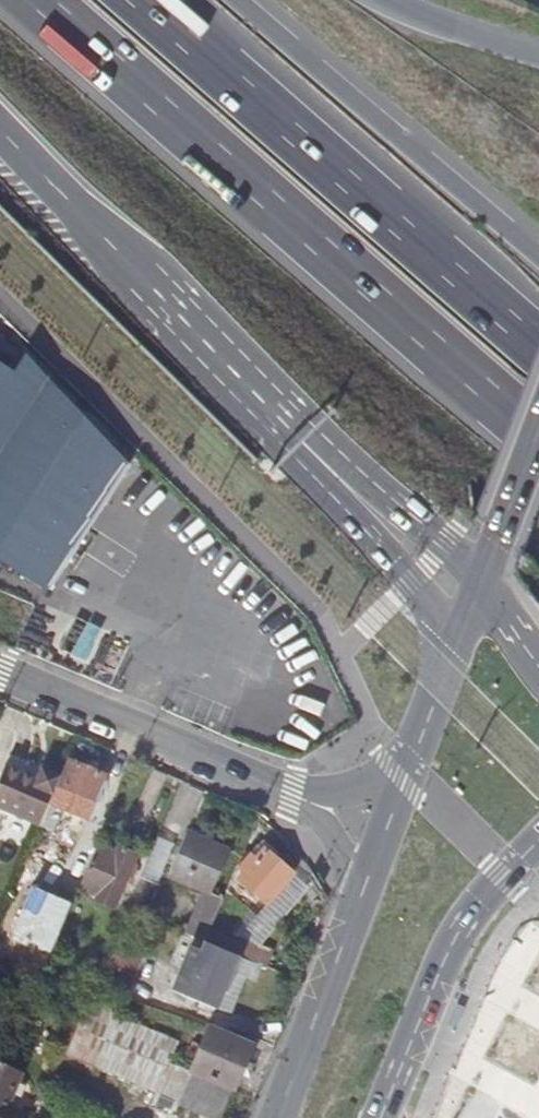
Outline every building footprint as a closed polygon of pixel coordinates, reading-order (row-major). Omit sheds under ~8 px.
[(128,465),(24,355),(11,372),(0,364),(0,559),(49,590),(67,562),(73,552),(128,465)] [(73,552),(67,562),(75,567),(81,557),(73,552)] [(44,809),(49,799),(59,776),(9,755),(4,766),(0,776),(0,808),(38,824),(44,809)] [(49,799),(44,809),(57,814),(67,791),(78,795),(75,804),(91,811),(105,776),(65,760),(59,776),(49,799)] [(229,851),(186,832),(167,876),(210,895),(229,851)] [(145,877),(158,882),(174,841),(161,836),(145,877)] [(95,844),(77,887),(96,894),(94,900),(113,908),(135,854),(116,847),(114,852),(95,844)] [(263,849),(274,858),(279,853),(268,844),(263,849)] [(274,858),(263,849),(254,860),(249,856),(239,867),(245,872),(238,879),(267,904),(293,873),(274,858)] [(52,890),(69,897),(83,863),(66,857),(52,890)] [(141,876),(128,908),(147,916),(160,885),(141,876)] [(298,887),(312,909),(325,900),(311,878),(298,887)] [(212,925),(206,941),(266,966),(272,950),(212,925)] [(237,956),(205,942),(183,996),(216,1009),(237,956)] [(96,984),(126,997),(142,956),(113,943),(96,984)] [(117,1019),(126,997),(96,984),(66,1055),(157,1093),(153,1102),(176,1112),(179,1105),(192,1074),(189,1073),(169,1064),(177,1044),(117,1019)] [(208,1027),(189,1073),(192,1074),(179,1105),(210,1117),(220,1117),(250,1044),(230,1036),(208,1027)] [(0,1066),(0,1117),(23,1117),(24,1117),(4,1109),(19,1074),(0,1066)]
